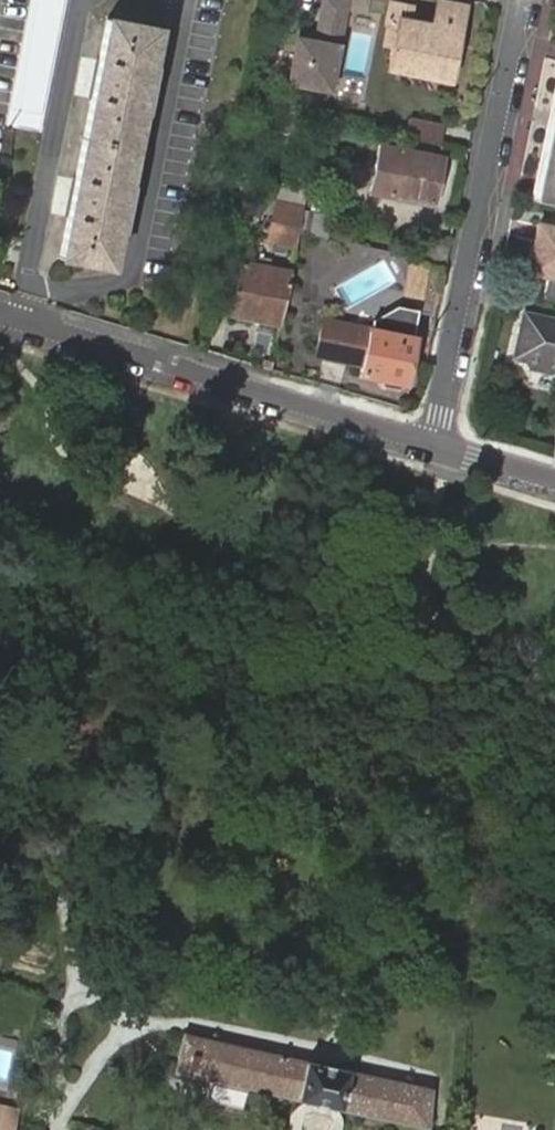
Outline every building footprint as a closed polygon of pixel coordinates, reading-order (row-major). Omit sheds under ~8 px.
[(6,125),(39,131),(64,0),(30,0),(29,4),(9,106),(6,125)] [(346,2),(337,0),(325,0),(317,35),(299,31),(289,82),(327,90),(344,8),(365,13),(368,0),(346,0),(346,2)] [(446,76),(459,8),(439,5),(436,20),(429,19),(427,27),(414,24),(405,22),(407,13),(408,8),(391,5),(387,21),(391,21),(389,30),(382,28),(380,38),(387,40),(387,43),(393,43),(390,60),(393,61),(392,66),(446,76)] [(149,65),(156,28),(108,19),(60,258),(110,267),(118,224),(126,184),(141,105),(149,65)] [(538,201),(554,205),(554,117),(538,201)] [(405,141),(439,144),(441,122),(407,118),(405,141)] [(431,203),(439,159),(406,152),(380,147),(371,192),(398,197),(431,203)] [(328,215),(333,193),(317,190),(312,212),(328,215)] [(295,247),(298,232),(301,214),(302,208),(275,203),(267,240),(295,247)] [(554,300),(554,228),(535,224),(532,240),(529,240),(526,253),(523,269),(531,271),(547,275),(542,297),(554,300)] [(348,243),(351,229),(330,225),(327,239),(348,243)] [(245,247),(241,263),(290,273),(293,256),(245,247)] [(230,319),(279,328),(290,273),(241,263),(230,319)] [(225,302),(229,273),(218,272),(214,300),(225,302)] [(524,314),(515,356),(525,359),(554,365),(554,321),(524,314)] [(404,383),(413,338),(369,329),(324,319),(316,355),(362,364),(360,374),(380,379),(380,381),(383,386),(399,389),(404,386),(404,383)] [(554,367),(554,365),(525,359),(531,368),(549,371),(554,367)] [(210,1080),(247,1088),(298,1100),(303,1101),(310,1102),(327,1106),(334,1108),(341,1109),(428,1129),(432,1090),(349,1070),(307,1061),(259,1051),(184,1035),(172,1072),(208,1080),(210,1080)] [(243,1110),(247,1088),(210,1080),(206,1101),(243,1110)] [(17,1113),(0,1109),(0,1129),(13,1129),(17,1113)]
